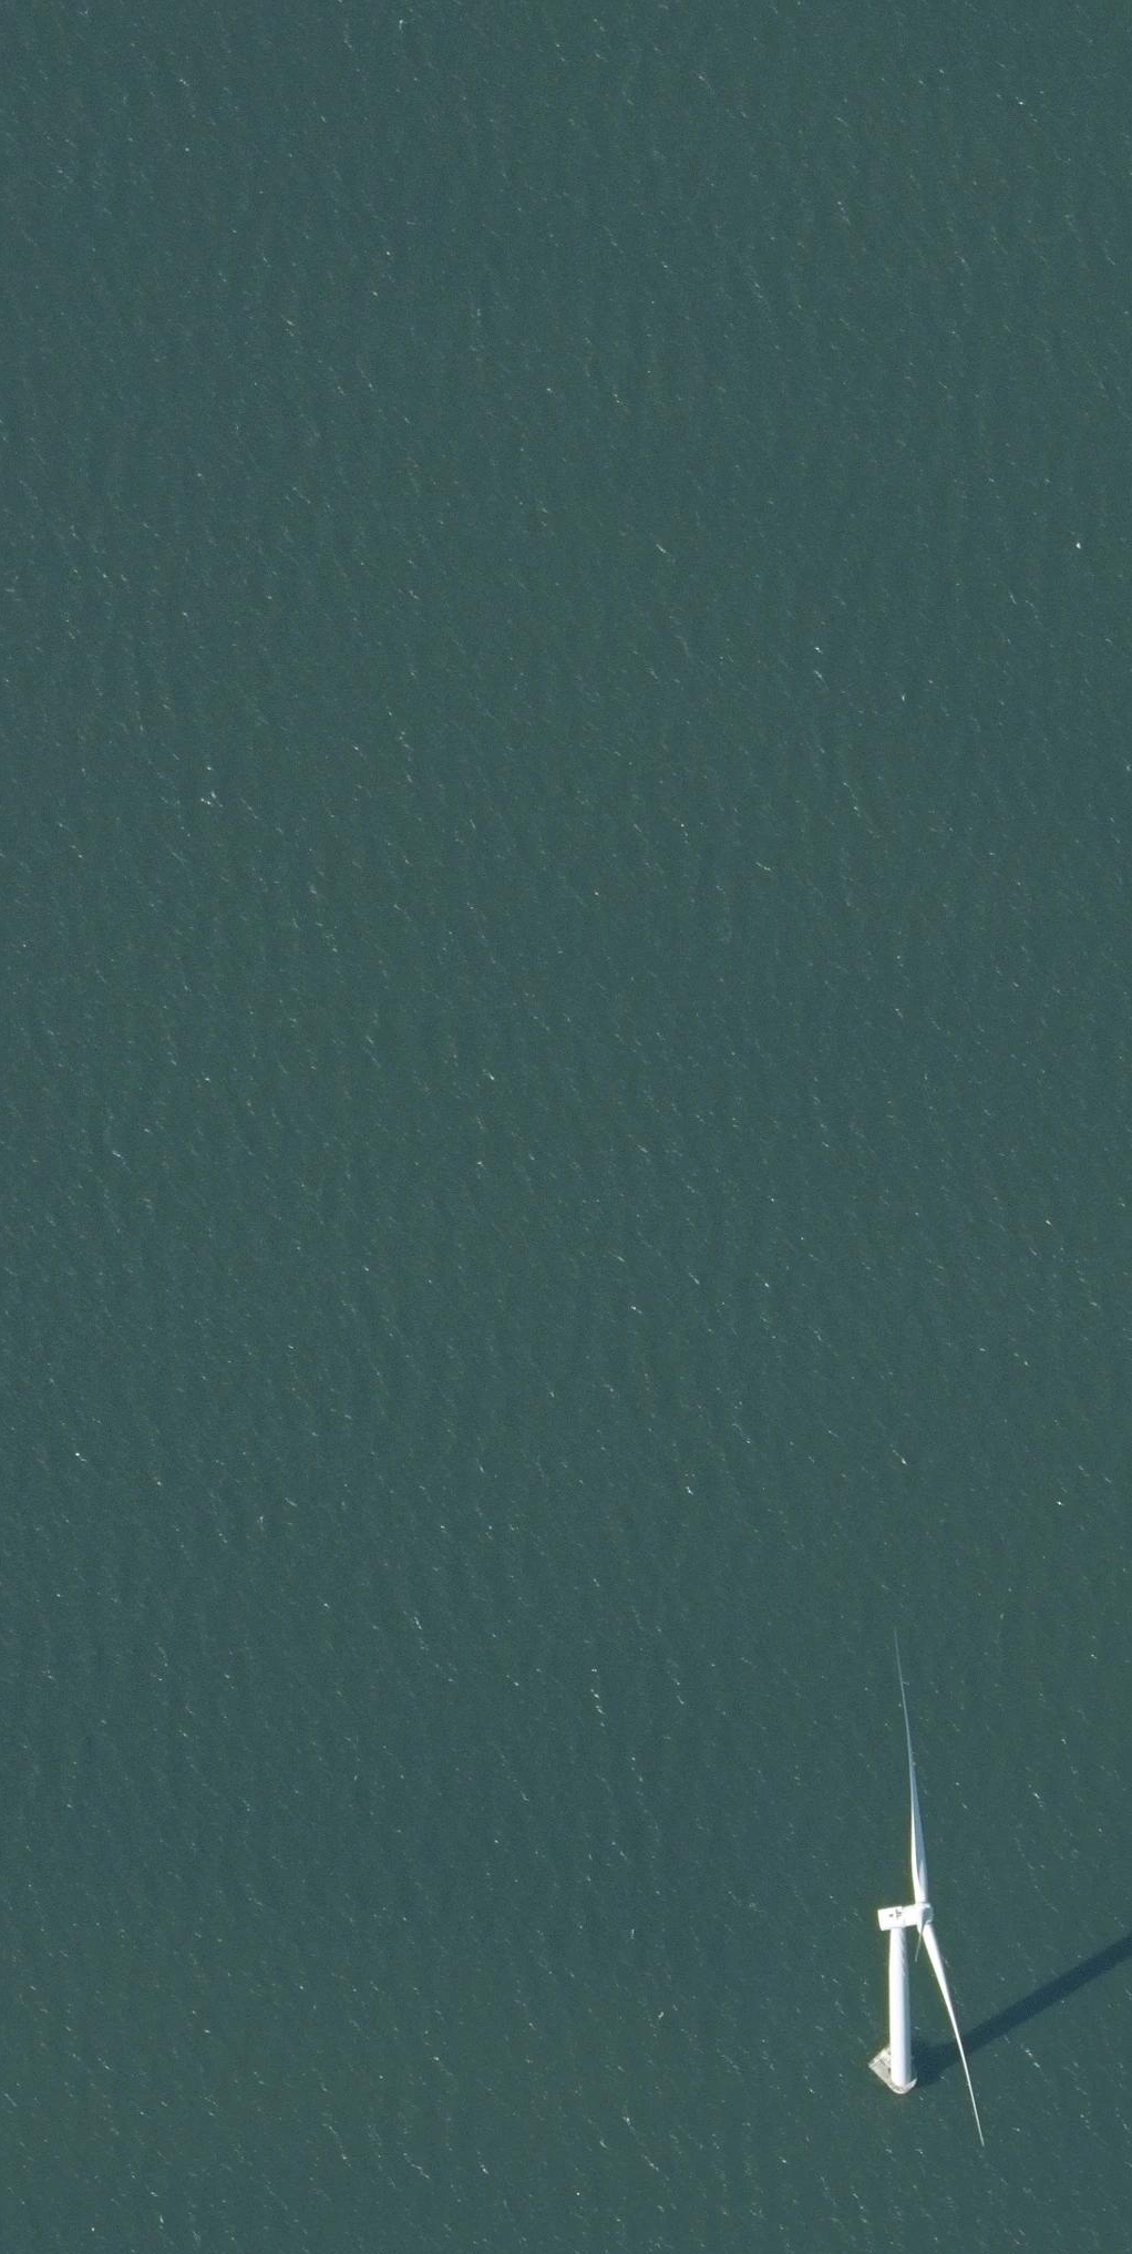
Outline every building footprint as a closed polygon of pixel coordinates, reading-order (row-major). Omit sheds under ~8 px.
[(893,2081),(892,2084),(892,2088),(893,2091),(895,2093),(897,2094),(900,2096),(904,2095),(907,2094),(909,2093),(910,2090),(911,2087),(912,2084),(910,2081),(909,2079),(905,2076),(902,2076),(899,2076),(897,2077),(895,2079),(893,2081)]
